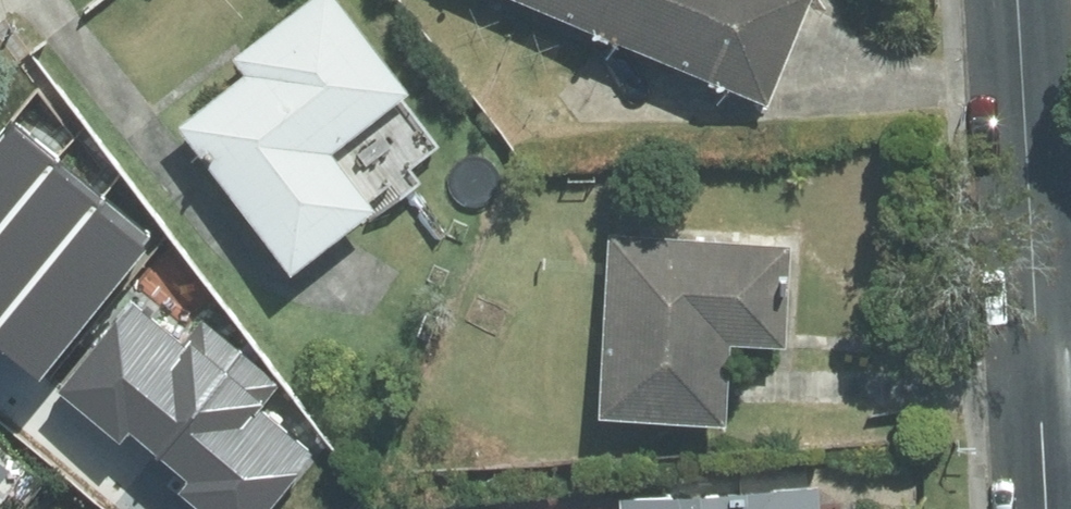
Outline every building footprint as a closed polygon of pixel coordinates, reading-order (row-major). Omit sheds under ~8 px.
[(186,116),(300,262),(385,196),(343,143),(417,85),(351,0),(302,0),(240,48),(252,65),(186,116)] [(817,0),(550,0),(780,92),(817,0)] [(0,261),(0,352),(33,393),(191,268),(114,171),(0,261)] [(798,234),(615,227),(608,407),(736,412),(739,333),(795,335),(798,234)] [(18,460),(0,445),(0,482),(18,460)] [(627,491),(628,508),(827,508),(825,478),(627,491)]
